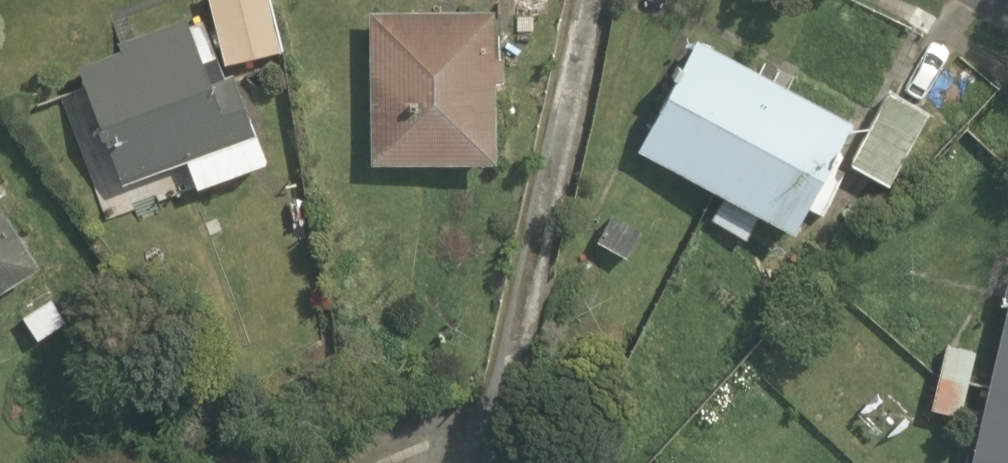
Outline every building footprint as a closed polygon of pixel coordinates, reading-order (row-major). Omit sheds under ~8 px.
[(209,21),(204,23),(191,28),(187,18),(120,43),(122,49),(78,66),(123,186),(186,163),(196,190),(266,164),(233,73),(224,77),(219,63),(277,53),(268,0),(206,0),(209,21)] [(366,12),(370,165),(496,161),(494,81),(503,81),(502,59),(495,59),(494,9),(366,12)] [(852,124),(696,41),(639,149),(722,193),(707,221),(745,241),(758,217),(793,235),(852,124)] [(848,164),(889,186),(928,115),(888,93),(848,164)] [(52,271),(6,197),(13,193),(1,174),(0,174),(0,304),(52,271)] [(593,245),(625,260),(642,225),(610,210),(593,245)] [(968,462),(1007,462),(1007,280),(1003,279),(998,301),(1006,303),(968,462)] [(62,318),(78,343),(108,324),(92,300),(62,318)] [(943,342),(927,408),(959,415),(975,349),(943,342)]
